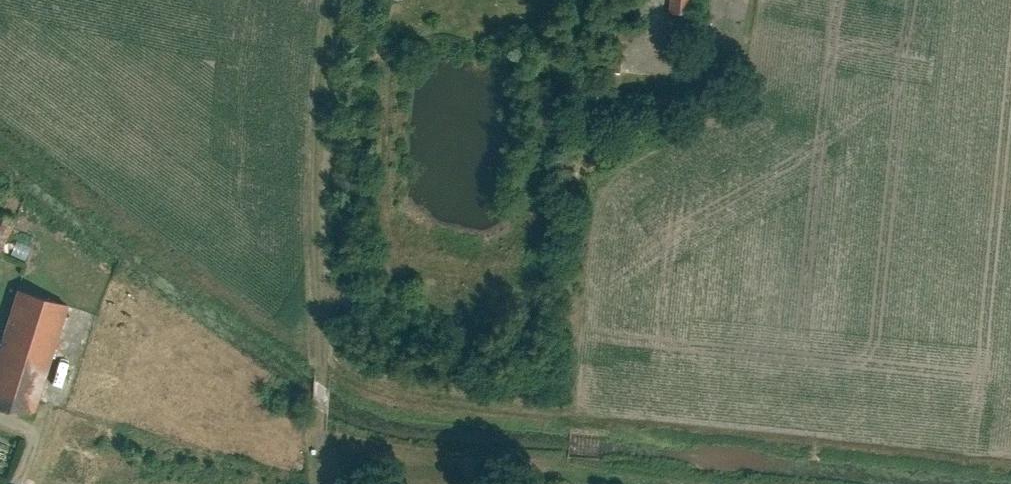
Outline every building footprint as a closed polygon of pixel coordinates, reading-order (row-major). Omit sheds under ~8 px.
[(672,9),(697,11),(697,0),(673,0),(672,9)] [(20,228),(0,215),(0,259),(20,228)] [(19,291),(0,348),(0,405),(37,417),(73,308),(19,291)]
